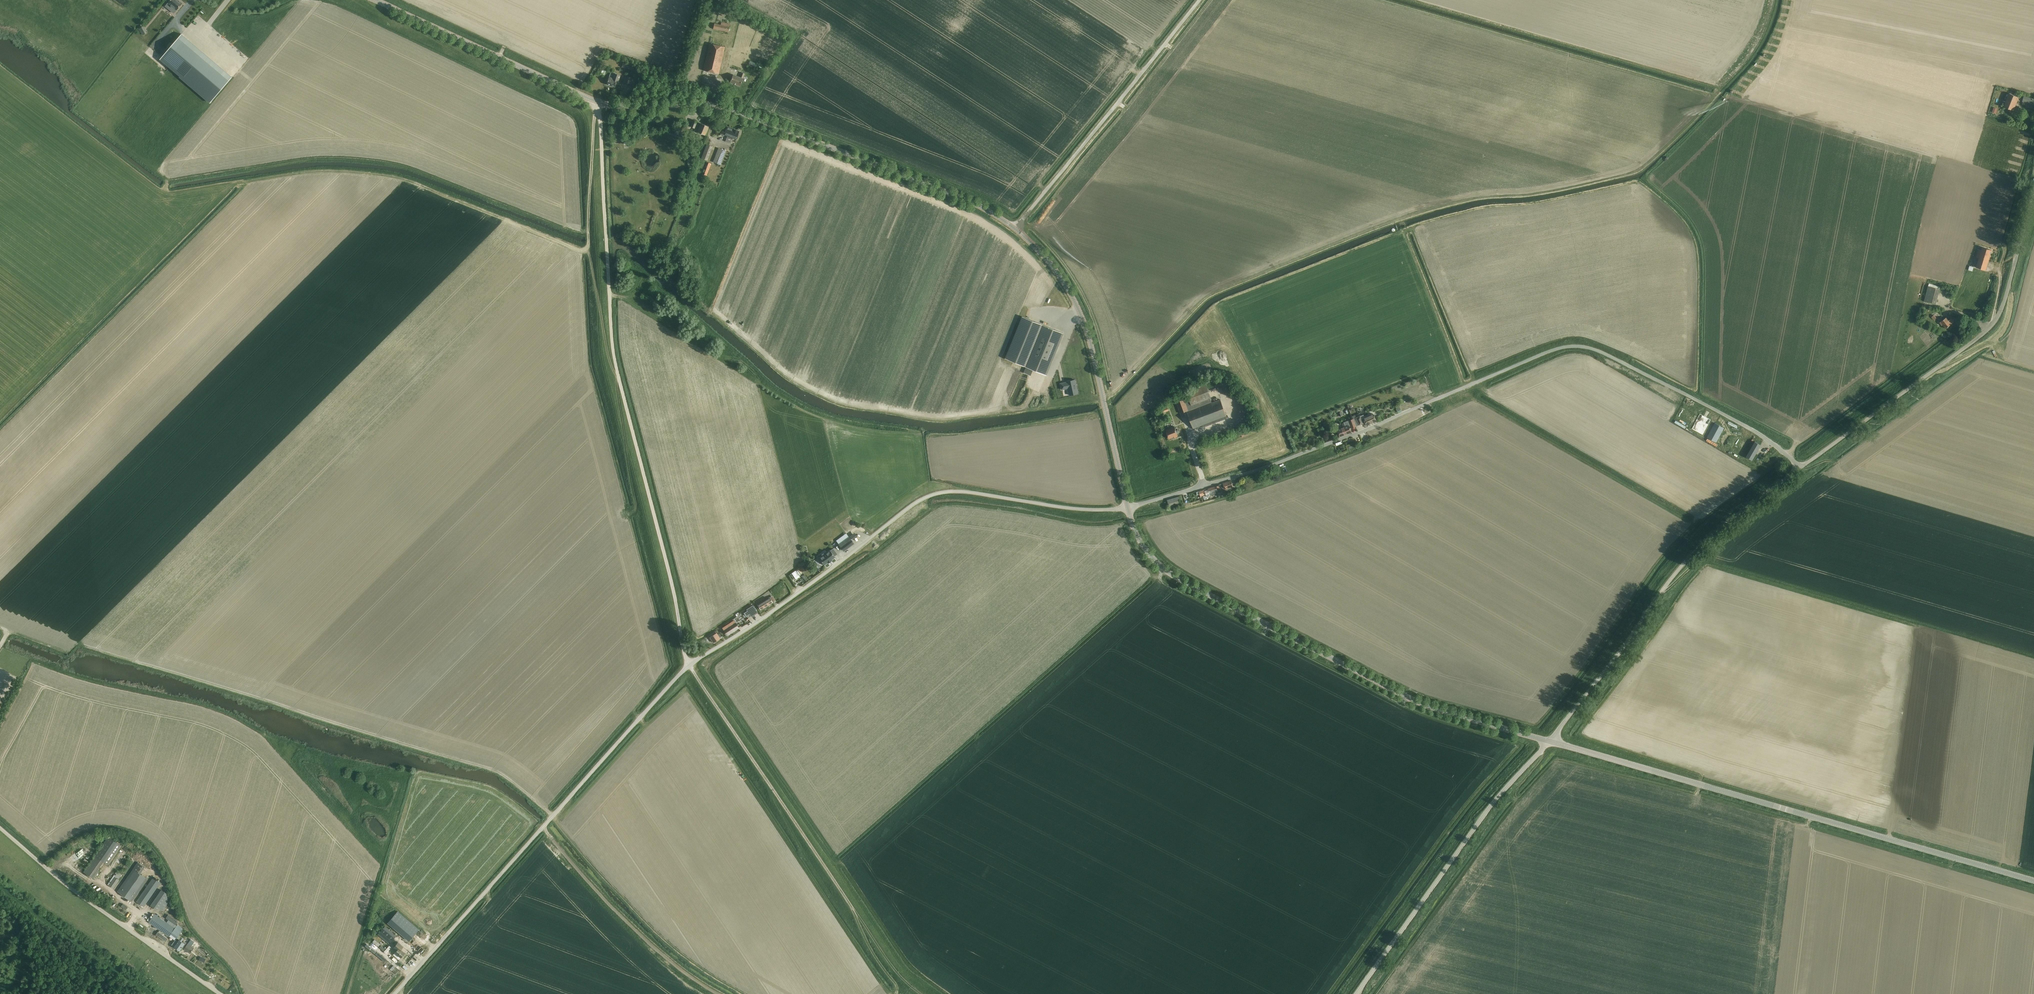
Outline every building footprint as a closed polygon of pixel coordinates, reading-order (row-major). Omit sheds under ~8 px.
[(179,7),(183,3),(179,0),(170,0),(168,3),(177,10),(179,7)] [(728,32),(730,24),(722,22),(721,25),(714,23),(713,28),(728,32)] [(149,23),(144,26),(148,32),(152,30),(149,23)] [(170,48),(160,59),(169,67),(171,69),(174,72),(180,76),(179,77),(207,100),(209,102),(210,103),(212,101),(229,81),(178,38),(172,45),(170,48)] [(709,43),(703,70),(718,73),(724,47),(709,43)] [(634,70),(635,65),(624,61),(622,67),(634,70)] [(740,86),(741,81),(743,78),(744,73),(742,72),(740,77),(733,74),(730,82),(740,86)] [(608,79),(607,84),(615,87),(616,83),(619,85),(621,81),(618,80),(620,75),(619,75),(614,73),(612,78),(609,77),(608,79)] [(626,76),(624,83),(630,85),(632,78),(626,76)] [(2009,93),(2004,106),(2013,110),(2019,97),(2009,93)] [(2033,99),(2024,96),(2023,102),(2026,103),(2025,105),(2029,107),(2033,109),(2033,99)] [(705,135),(707,131),(709,126),(701,123),(697,132),(705,135)] [(679,136),(682,128),(677,126),(674,134),(679,136)] [(738,135),(739,131),(727,127),(726,129),(723,128),(721,133),(720,135),(723,136),(724,134),(727,135),(727,137),(732,139),(732,137),(736,139),(737,136),(738,136),(738,135)] [(702,158),(707,160),(712,146),(707,144),(702,158)] [(726,150),(722,149),(717,164),(721,165),(726,150)] [(1220,153),(1216,157),(1227,164),(1230,160),(1220,153)] [(706,178),(711,163),(708,162),(703,177),(706,178)] [(1976,267),(1981,269),(1986,270),(1992,250),(1982,247),(1981,250),(1978,249),(1975,257),(1979,258),(1976,267)] [(1928,283),(1924,301),(1936,303),(1940,287),(1928,283)] [(1031,375),(1033,370),(1046,375),(1063,333),(1022,316),(1005,358),(1026,367),(1024,372),(1031,375)] [(1940,322),(1940,323),(1942,325),(1943,324),(1946,328),(1951,324),(1954,322),(1952,318),(1948,321),(1946,318),(1940,322)] [(1078,393),(1075,380),(1067,381),(1067,382),(1060,383),(1062,389),(1068,388),(1070,395),(1078,393)] [(1226,416),(1225,411),(1220,399),(1212,402),(1205,385),(1186,392),(1188,396),(1175,401),(1178,409),(1180,413),(1186,411),(1193,428),(1226,416)] [(1360,416),(1356,418),(1359,425),(1363,423),(1365,422),(1367,425),(1370,424),(1372,423),(1376,421),(1373,413),(1363,418),(1362,419),(1360,416)] [(1692,429),(1703,435),(1711,420),(1700,414),(1692,429)] [(1337,430),(1338,432),(1340,436),(1351,432),(1349,426),(1350,426),(1351,428),(1356,426),(1353,419),(1348,421),(1348,420),(1344,422),(1345,427),(1337,430)] [(1707,437),(1716,442),(1724,428),(1715,423),(1707,437)] [(1178,432),(1177,430),(1177,428),(1175,429),(1175,427),(1165,430),(1169,438),(1174,436),(1174,437),(1177,436),(1177,435),(1178,435),(1177,433),(1178,432)] [(1754,445),(1748,455),(1754,458),(1759,450),(1757,449),(1758,448),(1759,448),(1760,445),(1755,442),(1753,445),(1754,445)] [(1220,484),(1215,486),(1217,493),(1218,493),(1219,496),(1223,494),(1221,488),(1224,487),(1225,489),(1233,486),(1231,481),(1223,483),(1223,484),(1220,485),(1220,484)] [(1206,497),(1217,493),(1215,486),(1207,488),(1208,489),(1205,491),(1204,489),(1199,491),(1200,497),(1201,497),(1201,496),(1206,494),(1206,497)] [(1167,500),(1169,507),(1180,504),(1178,496),(1167,500)] [(854,543),(849,537),(839,544),(843,551),(854,543)] [(837,554),(833,548),(830,551),(830,550),(827,552),(826,551),(822,554),(823,556),(819,558),(824,565),(827,562),(828,563),(832,560),(831,560),(835,557),(834,556),(837,554)] [(801,567),(796,570),(801,577),(805,574),(801,567)] [(757,605),(758,605),(760,610),(773,602),(769,597),(765,600),(763,598),(761,600),(762,602),(757,605)] [(753,605),(747,609),(751,616),(757,612),(753,605)] [(734,620),(722,628),(727,635),(738,628),(734,620)] [(717,633),(710,637),(713,643),(720,638),(718,634),(717,633)] [(571,810),(575,804),(571,801),(567,807),(571,810)] [(105,858),(116,842),(108,836),(97,853),(105,858)] [(85,858),(85,857),(85,856),(85,855),(84,855),(84,854),(84,853),(83,853),(83,852),(82,852),(81,851),(80,851),(79,851),(79,850),(78,850),(77,850),(77,851),(76,851),(75,851),(74,851),(74,852),(73,852),(73,853),(72,853),(72,854),(71,854),(71,855),(71,856),(71,857),(71,858),(71,859),(71,860),(71,861),(72,861),(72,862),(73,862),(73,863),(74,863),(74,864),(75,864),(76,864),(76,865),(77,865),(78,865),(79,865),(80,865),(80,864),(81,864),(82,864),(82,863),(83,863),(83,862),(84,862),(84,861),(84,860),(85,860),(85,859),(85,858)] [(144,868),(137,863),(120,887),(118,891),(132,901),(135,897),(147,879),(140,874),(144,868)] [(113,888),(119,880),(118,879),(122,874),(118,872),(115,876),(115,877),(109,885),(113,888)] [(144,907),(146,902),(161,882),(153,877),(136,901),(144,907)] [(151,905),(158,910),(159,908),(162,911),(172,897),(167,893),(161,889),(154,901),(151,905)] [(419,929),(415,926),(397,911),(387,923),(409,941),(419,929)] [(149,921),(149,922),(169,936),(171,934),(177,938),(179,939),(178,941),(175,939),(171,945),(174,946),(174,947),(180,950),(182,947),(184,948),(184,949),(190,953),(194,948),(191,946),(194,942),(191,939),(188,943),(187,945),(182,941),(184,939),(181,937),(179,935),(184,929),(177,924),(175,928),(154,914),(151,918),(149,921)] [(168,914),(166,918),(176,925),(178,921),(168,914)] [(385,925),(380,932),(391,941),(397,935),(385,925)] [(168,938),(158,931),(156,935),(166,942),(168,938)] [(395,952),(393,954),(399,959),(401,957),(405,952),(401,949),(403,946),(399,943),(398,942),(394,946),(397,949),(395,952)] [(412,962),(417,965),(420,960),(415,956),(412,962)]
